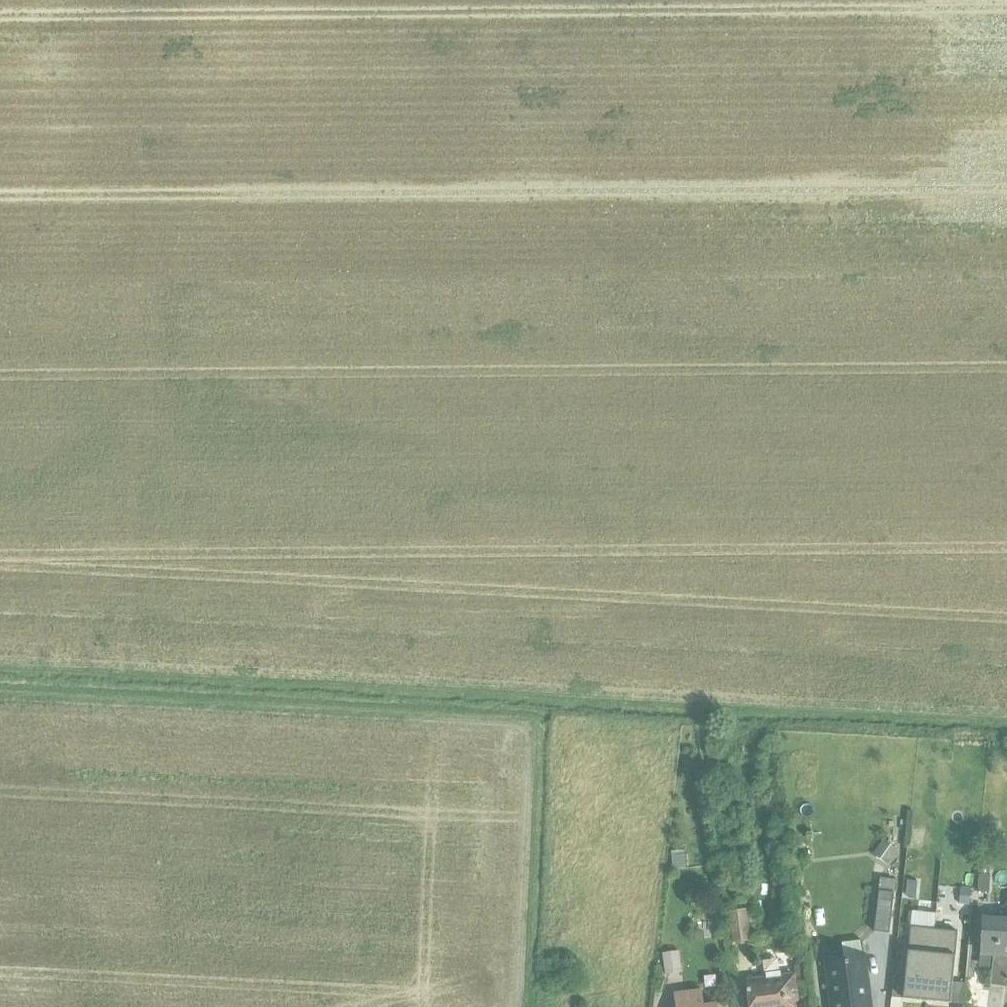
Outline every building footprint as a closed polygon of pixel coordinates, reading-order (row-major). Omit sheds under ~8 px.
[(884,839),(874,854),(889,864),(899,849),(884,839)] [(684,849),(672,851),(674,869),(686,868),(684,849)] [(979,874),(978,892),(991,892),(991,874),(990,874),(990,869),(981,868),(980,874),(979,874)] [(882,876),(875,932),(890,933),(891,930),(893,930),(895,915),(891,914),(894,891),(899,891),(901,883),(895,882),(895,877),(882,876)] [(921,894),(921,876),(912,876),(912,894),(921,894)] [(971,886),(959,886),(958,903),(971,903),(971,886)] [(747,908),(729,910),(734,943),(751,940),(747,908)] [(1001,911),(1000,916),(983,916),(981,956),(980,967),(992,968),(990,985),(1006,987),(1006,912),(1001,911)] [(917,1000),(927,1001),(935,929),(911,926),(906,975),(904,992),(904,998),(917,1000)] [(938,1002),(951,1003),(952,997),(954,980),(959,931),(935,929),(927,1001),(938,1002)] [(826,958),(832,1006),(873,1006),(866,953),(864,953),(863,939),(843,942),(844,955),(826,958)] [(680,950),(663,953),(666,975),(683,972),(680,950)] [(747,979),(751,1006),(801,1006),(797,972),(782,974),(782,970),(766,972),(767,976),(747,979)] [(904,992),(906,975),(895,974),(892,997),(904,998),(904,992)] [(952,997),(951,1003),(964,1005),(966,982),(954,980),(952,997)] [(718,1002),(705,1004),(703,989),(675,992),(677,1006),(718,1006),(718,1002)]
